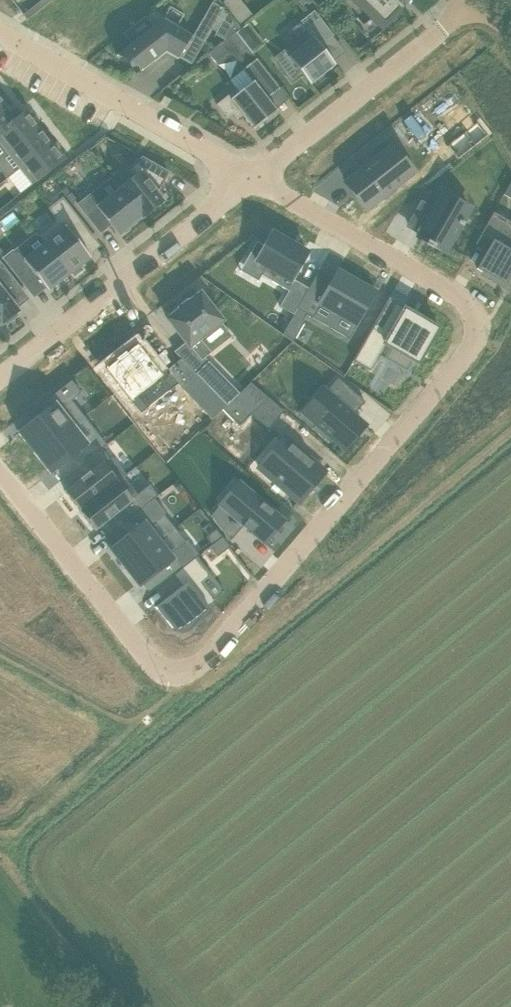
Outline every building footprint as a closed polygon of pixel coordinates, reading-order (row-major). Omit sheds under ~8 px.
[(384,26),(403,7),(396,0),(357,0),(384,26)] [(23,15),(33,7),(28,1),(18,8),(23,15)] [(223,9),(211,2),(205,14),(216,20),(223,9)] [(243,3),(231,12),(240,23),(251,14),(243,3)] [(299,40),(274,59),(286,73),(291,80),(300,73),(310,85),(335,65),(320,46),(334,36),(314,11),(299,22),(290,29),(299,40)] [(240,28),(228,12),(215,34),(225,40),(240,28)] [(131,44),(116,55),(142,70),(166,52),(178,59),(192,35),(163,18),(151,28),(143,17),(123,34),(131,44)] [(277,111),(267,99),(279,89),(235,32),(221,43),(252,82),(239,93),(236,89),(216,104),(227,118),(232,113),(236,119),(242,115),(253,129),(264,122),(265,124),(276,116),(274,113),(277,111)] [(0,108),(0,133),(16,121),(16,120),(4,105),(0,108)] [(0,133),(0,145),(7,153),(38,129),(25,113),(16,120),(16,121),(0,133)] [(462,134),(446,146),(457,160),(487,136),(476,122),(462,134)] [(38,129),(7,153),(19,169),(50,144),(38,129)] [(50,144),(19,169),(31,185),(63,160),(50,144)] [(392,145),(345,182),(366,210),(401,182),(413,173),(404,161),(392,145)] [(134,178),(119,190),(141,218),(163,201),(154,190),(158,183),(161,184),(168,172),(142,158),(127,169),(134,178)] [(420,200),(407,223),(431,236),(428,241),(427,243),(434,247),(444,253),(452,238),(454,240),(462,226),(463,226),(464,224),(461,222),(467,212),(469,208),(466,206),(458,202),(454,199),(457,194),(439,184),(428,204),(420,200)] [(97,189),(78,204),(100,233),(111,224),(119,235),(141,218),(119,190),(106,200),(97,189)] [(42,241),(43,241),(67,272),(69,275),(71,273),(74,276),(82,270),(79,267),(90,258),(77,242),(89,232),(62,199),(49,209),(55,216),(55,222),(38,236),(42,241)] [(476,269),(482,272),(505,285),(510,276),(510,222),(493,212),(480,235),(491,242),(486,251),(476,269)] [(256,242),(248,257),(264,267),(260,275),(261,276),(288,291),(279,307),(293,315),(297,309),(308,289),(292,279),(307,252),(272,233),(264,246),(256,242)] [(67,272),(43,241),(42,241),(31,250),(10,248),(1,255),(25,287),(37,278),(46,289),(67,272)] [(1,323),(2,324),(5,322),(7,324),(17,316),(16,314),(19,311),(11,302),(24,292),(0,262),(0,324),(1,323)] [(308,289),(297,309),(312,318),(319,305),(356,326),(376,291),(337,269),(334,276),(324,294),(310,286),(308,289)] [(179,309),(166,319),(185,343),(189,347),(190,347),(201,361),(205,358),(211,353),(200,339),(221,322),(222,321),(200,293),(187,303),(186,302),(179,308),(179,309)] [(374,323),(352,361),(370,371),(379,355),(385,345),(412,361),(418,364),(439,328),(399,305),(385,330),(374,323)] [(302,320),(293,315),(282,334),(293,341),(304,321),(302,320)] [(106,371),(103,373),(112,384),(115,382),(138,411),(176,382),(192,399),(206,386),(195,374),(178,357),(159,372),(135,342),(124,351),(123,350),(113,357),(114,359),(104,367),(106,371)] [(208,361),(195,374),(206,386),(226,406),(239,393),(208,361)] [(31,422),(18,433),(35,455),(73,425),(60,409),(71,401),(81,393),(71,380),(31,412),(36,418),(31,422)] [(322,390),(311,403),(322,412),(314,421),(345,448),(355,437),(355,438),(358,434),(357,434),(364,426),(352,416),(364,402),(341,381),(329,395),(325,392),(322,390)] [(226,406),(222,410),(239,427),(268,398),(250,382),(239,393),(226,406)] [(73,425),(35,455),(50,474),(68,460),(75,469),(95,453),(106,445),(99,435),(88,444),(73,425)] [(283,437),(258,467),(300,502),(325,473),(283,437)] [(84,478),(65,492),(80,511),(110,487),(123,477),(122,476),(126,474),(112,456),(109,459),(101,449),(76,468),(84,478)] [(110,487),(80,511),(95,530),(107,520),(115,530),(154,498),(157,496),(149,485),(137,495),(123,477),(110,487)] [(220,504),(210,515),(230,541),(243,526),(264,544),(284,521),(248,489),(229,511),(220,504)] [(112,547),(109,549),(124,568),(159,541),(148,528),(164,515),(166,514),(154,498),(115,530),(113,531),(121,540),(112,547)] [(212,545),(222,537),(216,529),(206,537),(212,545)] [(222,537),(209,547),(217,557),(230,547),(222,537)] [(159,541),(124,568),(139,587),(142,584),(150,578),(157,588),(173,575),(197,557),(199,555),(186,540),(184,541),(169,554),(159,541)] [(163,600),(155,607),(157,609),(172,628),(173,629),(173,630),(174,631),(175,631),(176,632),(177,632),(178,633),(179,633),(180,633),(181,633),(182,633),(183,633),(184,633),(185,633),(186,633),(187,632),(188,632),(189,631),(190,630),(191,630),(192,629),(209,609),(208,607),(215,601),(214,599),(201,583),(211,575),(197,557),(173,575),(181,586),(163,600)]
